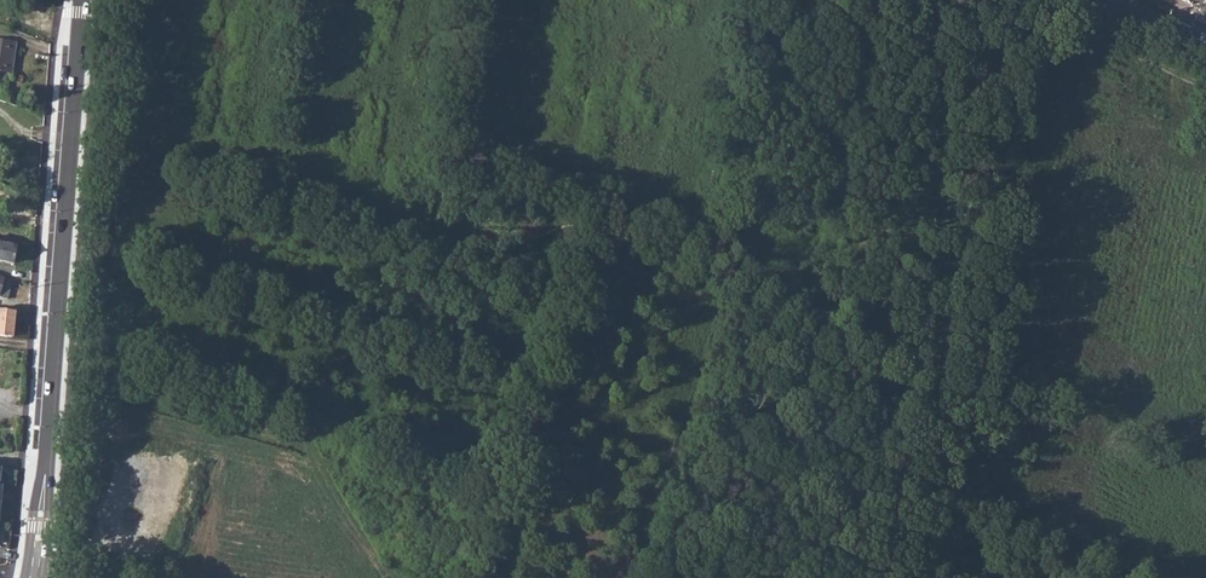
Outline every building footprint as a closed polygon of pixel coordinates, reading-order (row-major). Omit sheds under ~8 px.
[(15,42),(0,40),(0,71),(11,73),(15,42)] [(16,245),(0,242),(0,260),(12,263),(16,245)] [(13,281),(0,277),(0,297),(8,299),(13,281)] [(14,336),(16,308),(0,307),(0,335),(14,336)]
